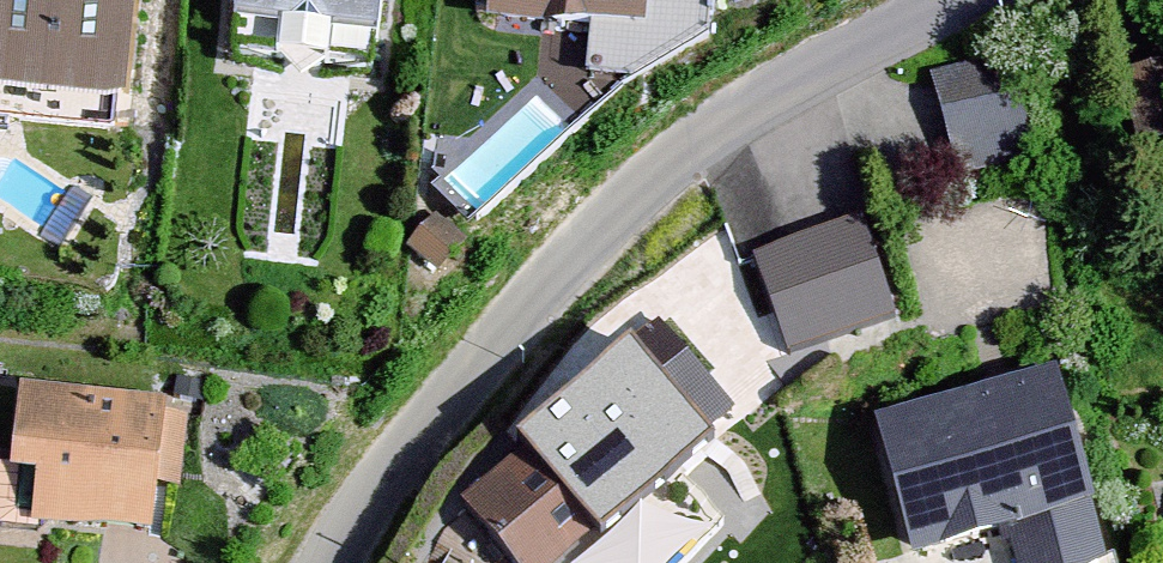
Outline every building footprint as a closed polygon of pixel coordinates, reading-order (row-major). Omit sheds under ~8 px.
[(137,0),(0,0),(0,113),(115,124),(118,88),(128,89),(137,0)] [(231,42),(278,47),(300,72),(327,52),(374,57),(380,0),(235,0),(231,42)] [(486,11),(591,21),(586,69),(635,74),(713,24),(716,0),(487,0),(486,11)] [(1017,47),(931,70),(958,174),(1044,151),(1017,47)] [(1118,69),(1138,143),(1162,136),(1162,57),(1118,69)] [(435,209),(407,241),(438,269),(466,237),(435,209)] [(862,211),(753,249),(790,354),(899,316),(862,211)] [(462,505),(511,562),(562,562),(600,531),(602,534),(717,438),(712,433),(735,413),(659,324),(637,343),(632,338),(517,435),(529,449),(462,505)] [(877,416),(914,554),(1011,528),(1020,562),(1109,562),(1093,504),(1098,503),(1061,366),(877,416)] [(0,396),(0,533),(124,552),(145,419),(0,396)]
